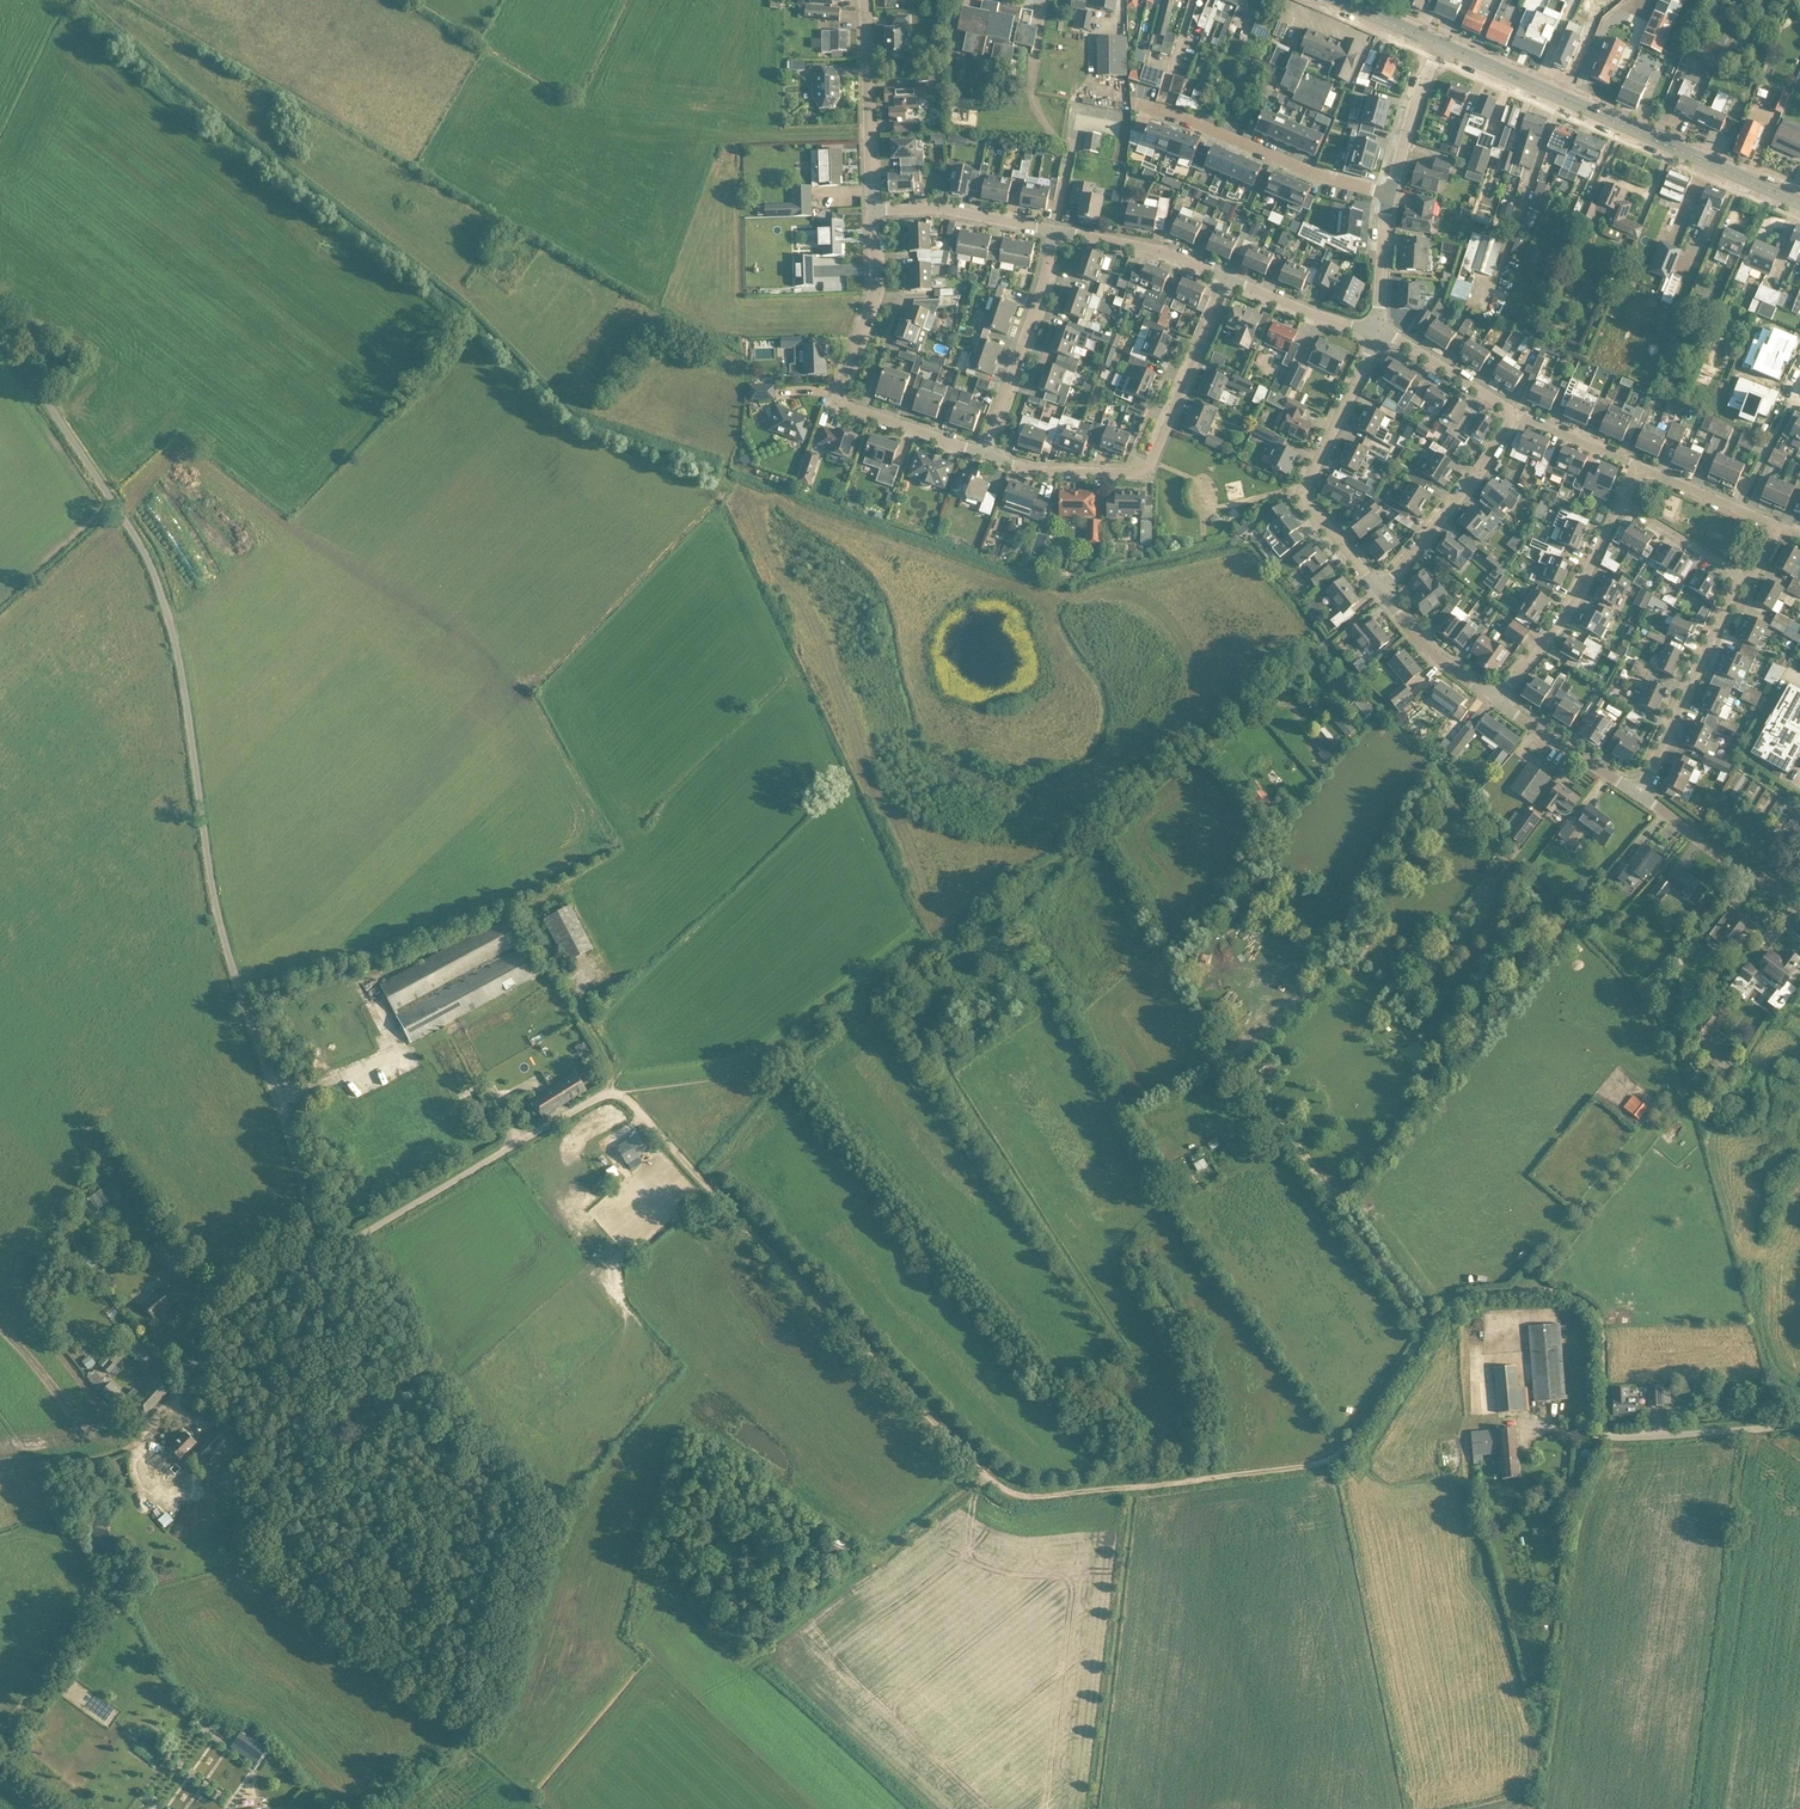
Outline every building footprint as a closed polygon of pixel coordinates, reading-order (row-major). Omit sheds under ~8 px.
[(1087,0),(1074,0),(1072,8),(1085,11),(1087,0)] [(1115,13),(1117,0),(1095,0),(1093,9),(1115,13)] [(1146,9),(1152,10),(1153,4),(1154,4),(1155,0),(1148,0),(1148,2),(1146,9)] [(1156,35),(1165,37),(1172,10),(1173,10),(1176,0),(1165,0),(1156,35)] [(1204,13),(1212,16),(1216,6),(1218,0),(1210,0),(1204,13)] [(1205,33),(1209,35),(1218,11),(1223,13),(1228,0),(1218,0),(1216,6),(1212,16),(1205,33)] [(1220,52),(1232,21),(1233,22),(1242,0),(1228,0),(1223,13),(1230,16),(1216,50),(1220,52)] [(1236,23),(1240,25),(1249,3),(1250,0),(1242,0),(1233,22),(1236,23)] [(1426,0),(1407,0),(1406,4),(1421,10),(1426,0)] [(1452,0),(1440,0),(1435,13),(1445,17),(1452,0)] [(1445,17),(1455,21),(1462,5),(1458,4),(1460,0),(1452,0),(1445,17)] [(1462,28),(1480,36),(1485,25),(1486,21),(1475,16),(1483,0),(1475,0),(1467,17),(1462,28)] [(1504,17),(1511,0),(1503,0),(1486,38),(1506,47),(1513,31),(1498,25),(1502,16),(1504,17)] [(1521,49),(1541,58),(1546,45),(1548,45),(1548,46),(1566,4),(1568,0),(1524,0),(1521,7),(1527,10),(1519,29),(1520,30),(1513,46),(1521,49)] [(1641,43),(1661,52),(1685,0),(1686,0),(1661,0),(1641,43)] [(1033,47),(1035,40),(1037,28),(1019,24),(1022,9),(983,1),(981,10),(962,6),(958,30),(969,33),(965,51),(983,55),(983,54),(992,56),(991,64),(1010,68),(1015,43),(1033,47)] [(840,22),(841,10),(806,7),(805,19),(840,22)] [(1089,31),(1093,13),(1078,10),(1077,16),(1075,28),(1089,31)] [(906,59),(905,48),(909,48),(909,40),(905,40),(905,25),(910,24),(910,16),(893,16),(893,25),(894,25),(895,29),(886,29),(887,60),(906,59)] [(1259,19),(1252,34),(1258,37),(1256,42),(1260,43),(1259,46),(1266,49),(1267,46),(1268,47),(1272,38),(1268,37),(1273,25),(1259,19)] [(1570,21),(1552,63),(1555,65),(1555,67),(1562,70),(1563,68),(1567,69),(1580,38),(1584,28),(1570,21)] [(1272,60),(1270,64),(1272,65),(1286,71),(1288,72),(1281,87),(1296,93),(1293,100),(1304,105),(1319,111),(1322,113),(1337,78),(1348,83),(1355,67),(1358,60),(1358,59),(1359,59),(1359,58),(1360,55),(1364,47),(1346,39),(1343,45),(1327,39),(1304,29),(1303,32),(1293,55),(1277,48),(1272,60)] [(1706,40),(1702,50),(1719,58),(1721,53),(1723,48),(1728,50),(1733,39),(1729,37),(1729,36),(1714,29),(1709,42),(1706,40)] [(847,31),(822,31),(822,53),(832,53),(832,51),(847,51),(847,31)] [(1127,38),(1101,38),(1101,76),(1127,76),(1127,38)] [(1626,46),(1608,38),(1596,66),(1614,74),(1626,46)] [(1761,38),(1752,58),(1760,62),(1769,42),(1761,38)] [(1174,43),(1164,41),(1161,54),(1171,56),(1174,43)] [(1133,60),(1144,63),(1146,55),(1135,52),(1133,60)] [(1256,53),(1254,58),(1261,62),(1264,56),(1256,53)] [(1398,61),(1383,54),(1375,73),(1376,73),(1373,80),(1379,82),(1379,83),(1390,87),(1393,80),(1390,79),(1398,61)] [(781,68),(800,69),(801,57),(782,56),(781,68)] [(1693,82),(1702,62),(1693,58),(1684,78),(1693,82)] [(1253,61),(1250,69),(1257,72),(1260,64),(1253,61)] [(1372,68),(1364,64),(1359,75),(1367,79),(1372,68)] [(1140,83),(1160,89),(1160,90),(1166,72),(1145,66),(1141,78),(1140,83)] [(1609,85),(1614,74),(1596,66),(1591,77),(1609,85)] [(835,99),(840,99),(840,98),(839,98),(838,78),(840,78),(840,77),(835,77),(835,70),(833,68),(821,68),(819,68),(813,78),(814,99),(820,109),(834,108),(836,106),(835,99)] [(1631,70),(1617,102),(1636,110),(1640,101),(1641,99),(1650,79),(1631,70)] [(1181,95),(1187,80),(1175,75),(1170,92),(1181,95)] [(1675,112),(1693,120),(1699,105),(1688,100),(1695,86),(1685,81),(1683,84),(1678,95),(1681,97),(1675,112)] [(906,122),(905,108),(917,107),(917,98),(927,97),(926,84),(916,85),(916,88),(885,90),(886,102),(895,102),(895,108),(890,109),(890,122),(896,121),(896,123),(895,123),(895,133),(919,132),(918,122),(906,122)] [(1460,117),(1461,113),(1461,112),(1470,91),(1453,84),(1448,97),(1449,98),(1441,115),(1449,118),(1451,113),(1460,117)] [(1782,114),(1790,95),(1777,90),(1769,108),(1782,114)] [(1181,95),(1176,106),(1194,110),(1196,110),(1198,111),(1198,109),(1203,95),(1196,92),(1193,99),(1191,99),(1181,95)] [(1699,105),(1693,120),(1720,132),(1725,121),(1727,117),(1721,114),(1729,97),(1719,92),(1717,97),(1711,110),(1699,105)] [(1366,110),(1388,116),(1391,104),(1364,96),(1361,109),(1366,110)] [(1471,116),(1468,124),(1485,131),(1497,102),(1481,96),(1476,110),(1472,108),(1470,113),(1472,114),(1471,116)] [(1515,129),(1517,122),(1521,111),(1507,107),(1504,118),(1494,147),(1492,154),(1501,156),(1511,128),(1515,129)] [(1384,130),(1388,116),(1366,110),(1361,109),(1357,122),(1362,123),(1360,132),(1374,135),(1376,128),(1384,130)] [(1268,137),(1276,117),(1264,112),(1256,132),(1268,137)] [(1455,128),(1450,144),(1456,146),(1460,147),(1465,131),(1468,124),(1471,116),(1461,112),(1461,113),(1460,117),(1455,128)] [(1280,142),(1288,122),(1290,118),(1278,113),(1276,117),(1268,137),(1280,142)] [(1528,113),(1524,125),(1521,133),(1509,175),(1522,179),(1525,167),(1532,169),(1540,140),(1547,120),(1528,113)] [(1322,124),(1324,118),(1318,115),(1316,119),(1315,121),(1322,124)] [(1755,151),(1759,141),(1756,140),(1761,127),(1747,121),(1733,152),(1748,158),(1752,149),(1755,151)] [(1291,147),(1300,127),(1289,123),(1288,122),(1280,142),(1291,147)] [(1154,148),(1161,128),(1150,124),(1143,144),(1154,148)] [(1553,136),(1548,149),(1559,154),(1554,164),(1561,167),(1562,165),(1571,143),(1576,132),(1558,125),(1553,136)] [(1303,152),(1311,132),(1300,127),(1291,147),(1303,152)] [(1167,153),(1174,133),(1161,128),(1154,148),(1167,153)] [(1780,128),(1773,146),(1774,144),(1791,151),(1790,153),(1799,158),(1799,136),(1780,128)] [(1138,146),(1142,135),(1132,131),(1130,143),(1138,146)] [(1098,153),(1102,135),(1087,132),(1084,151),(1098,153)] [(1315,157),(1324,137),(1311,132),(1303,152),(1315,157)] [(1380,145),(1371,143),(1374,135),(1360,132),(1354,152),(1354,153),(1378,159),(1381,149),(1379,149),(1380,145)] [(1476,147),(1468,170),(1484,175),(1492,152),(1494,147),(1497,138),(1482,132),(1476,147)] [(1180,157),(1187,137),(1174,133),(1167,153),(1180,157)] [(1569,171),(1562,168),(1558,176),(1574,182),(1577,175),(1593,140),(1580,134),(1571,154),(1576,156),(1569,171)] [(1196,152),(1200,142),(1187,137),(1180,157),(1192,162),(1190,167),(1197,170),(1203,155),(1196,152)] [(1606,145),(1593,140),(1577,175),(1586,179),(1593,163),(1598,165),(1606,145)] [(901,168),(924,167),(924,151),(916,152),(915,142),(892,142),(893,159),(908,159),(909,167),(901,167),(901,168)] [(1217,172),(1226,152),(1213,147),(1209,158),(1203,155),(1197,170),(1203,173),(1206,167),(1217,172)] [(820,161),(814,161),(814,169),(820,169),(820,186),(828,186),(840,186),(840,168),(842,168),(841,150),(829,151),(819,151),(820,161)] [(1375,170),(1378,159),(1354,153),(1354,152),(1349,151),(1343,172),(1362,178),(1364,170),(1372,173),(1373,169),(1375,170)] [(1229,177),(1238,158),(1226,152),(1217,172),(1229,177)] [(1501,172),(1509,174),(1515,155),(1507,152),(1501,172)] [(1241,182),(1250,163),(1238,158),(1229,177),(1241,182)] [(1447,181),(1452,164),(1437,160),(1434,169),(1418,165),(1413,186),(1436,192),(1440,179),(1447,181)] [(1020,172),(1019,179),(1026,180),(1030,162),(1022,161),(1020,172)] [(1254,188),(1262,168),(1250,163),(1241,182),(1254,188)] [(982,164),(981,172),(980,174),(986,175),(982,199),(995,201),(999,178),(987,176),(989,166),(982,164)] [(902,175),(889,176),(889,193),(915,192),(914,183),(921,183),(920,167),(901,168),(902,175)] [(979,180),(980,174),(981,172),(954,167),(953,171),(951,183),(953,183),(951,193),(968,196),(969,191),(977,192),(979,180)] [(1468,170),(1465,178),(1481,184),(1484,175),(1468,170)] [(1012,178),(1019,179),(1020,172),(1013,171),(1012,178)] [(1691,181),(1670,172),(1660,195),(1681,204),(1691,181)] [(1278,198),(1286,178),(1274,173),(1266,193),(1278,198)] [(1181,189),(1182,186),(1183,185),(1164,176),(1162,182),(1171,186),(1172,187),(1173,185),(1181,189)] [(1008,204),(1010,192),(1012,181),(999,178),(995,201),(1008,204)] [(1039,178),(1038,185),(1033,209),(1046,211),(1049,200),(1055,201),(1059,180),(1052,178),(1051,180),(1039,178)] [(1290,203),(1299,184),(1286,178),(1278,198),(1290,203)] [(1099,221),(1101,209),(1103,199),(1089,196),(1091,185),(1076,182),(1074,191),(1072,203),(1081,205),(1079,217),(1086,219),(1086,220),(1089,220),(1089,219),(1099,221)] [(1033,209),(1038,185),(1025,183),(1020,206),(1033,209)] [(1539,183),(1532,200),(1543,206),(1551,188),(1543,184),(1539,183)] [(1309,211),(1315,198),(1308,195),(1311,189),(1299,184),(1290,203),(1287,208),(1300,214),(1303,208),(1309,211)] [(1602,196),(1599,203),(1614,210),(1610,218),(1607,226),(1603,235),(1620,243),(1623,234),(1629,236),(1628,238),(1637,242),(1638,239),(1642,228),(1624,221),(1631,205),(1620,201),(1624,192),(1607,185),(1602,196)] [(792,205),(765,205),(766,218),(812,216),(811,187),(792,187),(792,205)] [(1719,211),(1721,206),(1725,195),(1708,188),(1692,225),(1704,230),(1713,208),(1719,211)] [(1202,193),(1195,190),(1193,196),(1199,198),(1202,193)] [(1114,191),(1112,202),(1121,203),(1123,193),(1114,191)] [(1135,226),(1140,227),(1144,207),(1130,204),(1132,196),(1123,194),(1123,195),(1119,215),(1127,217),(1125,226),(1135,228),(1135,226)] [(1220,200),(1207,195),(1204,202),(1216,207),(1220,200)] [(1432,216),(1436,200),(1418,196),(1415,212),(1407,211),(1403,228),(1429,233),(1433,216),(1432,216)] [(1167,218),(1170,203),(1170,200),(1160,198),(1159,201),(1146,199),(1145,207),(1144,207),(1140,227),(1145,228),(1145,230),(1155,232),(1157,217),(1167,218)] [(1580,201),(1574,214),(1581,218),(1582,216),(1587,204),(1580,201)] [(1189,203),(1187,214),(1202,217),(1205,206),(1189,203)] [(1511,218),(1514,206),(1503,203),(1500,214),(1511,218)] [(1587,204),(1582,216),(1591,220),(1595,211),(1597,207),(1588,203),(1587,204)] [(1233,205),(1226,222),(1231,224),(1236,214),(1238,208),(1238,207),(1233,205)] [(1311,229),(1306,240),(1324,249),(1326,244),(1355,258),(1357,249),(1353,248),(1354,240),(1361,241),(1363,213),(1340,210),(1337,236),(1330,235),(1313,226),(1312,227),(1311,229)] [(1182,240),(1191,219),(1179,215),(1171,235),(1182,240)] [(1468,222),(1482,225),(1483,218),(1470,216),(1468,222)] [(1203,224),(1191,219),(1182,240),(1194,245),(1203,224)] [(1212,220),(1209,224),(1217,228),(1219,223),(1212,220)] [(822,230),(819,230),(819,231),(820,246),(819,246),(819,247),(823,247),(823,257),(842,256),(842,243),(845,243),(844,243),(844,239),(845,239),(845,238),(844,238),(844,235),(845,235),(845,234),(844,234),(844,230),(844,221),(822,221),(822,230)] [(948,228),(947,235),(953,236),(954,229),(956,222),(950,221),(948,228)] [(1304,223),(1298,236),(1306,240),(1311,229),(1312,227),(1304,223)] [(910,239),(931,238),(930,225),(909,226),(910,239)] [(1799,250),(1799,226),(1797,225),(1790,243),(1793,245),(1787,258),(1795,262),(1799,250)] [(1218,255),(1227,235),(1230,228),(1225,226),(1222,233),(1215,230),(1207,251),(1218,255)] [(1256,231),(1257,230),(1251,228),(1251,229),(1248,235),(1254,237),(1256,231)] [(1741,254),(1747,239),(1728,231),(1728,229),(1714,259),(1725,264),(1730,253),(1739,257),(1741,254)] [(972,257),(976,235),(970,234),(970,232),(961,230),(959,242),(957,247),(951,246),(950,253),(956,254),(972,257)] [(1248,235),(1241,232),(1239,237),(1246,240),(1248,235)] [(1458,280),(1469,283),(1473,270),(1492,276),(1503,243),(1473,233),(1458,280)] [(993,261),(994,254),(988,253),(990,248),(992,236),(982,234),(982,236),(976,235),(972,257),(987,260),(993,261)] [(1239,240),(1227,235),(1218,255),(1230,260),(1239,240)] [(1248,235),(1246,240),(1253,243),(1255,238),(1254,237),(1248,235)] [(910,252),(918,252),(918,258),(938,258),(937,251),(931,252),(931,238),(910,239),(910,252)] [(999,262),(1015,265),(1019,243),(1013,242),(1013,240),(1004,238),(1000,255),(994,254),(993,261),(999,262)] [(1430,271),(1431,263),(1427,262),(1429,240),(1407,239),(1406,247),(1403,247),(1402,270),(1430,271)] [(1025,244),(1019,243),(1015,265),(1030,268),(1035,244),(1025,242),(1025,244)] [(1649,272),(1669,280),(1681,251),(1661,243),(1649,272)] [(1243,266),(1254,271),(1263,250),(1252,245),(1243,266)] [(1746,256),(1735,281),(1745,285),(1752,268),(1769,275),(1779,251),(1771,248),(1770,252),(1754,246),(1749,258),(1746,256)] [(1275,255),(1263,250),(1254,271),(1266,276),(1275,255)] [(1082,263),(1102,270),(1106,257),(1086,251),(1082,263)] [(1543,255),(1534,252),(1530,263),(1539,266),(1543,255)] [(813,257),(795,257),(795,287),(814,287),(813,257)] [(1279,281),(1290,286),(1299,266),(1288,261),(1279,281)] [(1355,307),(1364,286),(1343,277),(1342,279),(1335,276),(1338,268),(1324,262),(1316,282),(1330,288),(1331,286),(1340,290),(1337,296),(1335,295),(1334,299),(1340,301),(1340,303),(1347,307),(1348,305),(1355,307)] [(1097,282),(1102,270),(1082,263),(1078,276),(1097,282)] [(911,265),(911,278),(932,278),(931,264),(911,265)] [(1149,291),(1158,270),(1147,265),(1144,271),(1135,267),(1132,275),(1130,280),(1127,291),(1135,294),(1138,286),(1149,291)] [(948,266),(947,274),(956,276),(958,268),(948,266)] [(1299,266),(1290,286),(1302,291),(1305,283),(1312,286),(1318,271),(1311,268),(1310,270),(1299,266)] [(1704,267),(1699,280),(1705,283),(1711,270),(1704,267)] [(1149,291),(1143,306),(1161,314),(1164,306),(1173,285),(1167,282),(1170,275),(1158,270),(1149,291)] [(1603,274),(1600,280),(1605,286),(1614,285),(1617,278),(1612,272),(1603,274)] [(1665,293),(1661,301),(1670,305),(1671,305),(1683,278),(1672,273),(1667,287),(1665,293)] [(977,277),(970,275),(968,281),(975,283),(977,277)] [(912,291),(923,291),(932,291),(932,278),(911,278),(912,291)] [(1182,314),(1185,305),(1186,306),(1195,284),(1183,279),(1180,288),(1173,285),(1164,306),(1161,314),(1163,314),(1168,317),(1171,309),(1182,314)] [(1699,280),(1693,294),(1704,298),(1710,285),(1705,283),(1699,280)] [(1204,313),(1210,298),(1204,295),(1206,289),(1195,284),(1186,306),(1193,308),(1204,313)] [(1399,309),(1418,310),(1419,285),(1400,284),(1399,309)] [(990,312),(1011,320),(1013,314),(1015,315),(1018,305),(1007,302),(1001,300),(1006,288),(999,286),(995,297),(990,312)] [(1755,296),(1749,311),(1757,315),(1763,303),(1761,302),(1767,289),(1761,286),(1756,297),(1755,296)] [(1073,288),(1069,301),(1088,308),(1093,295),(1073,288)] [(1767,289),(1761,302),(1763,303),(1775,308),(1781,295),(1767,289)] [(930,331),(938,308),(956,307),(961,296),(941,297),(940,297),(940,300),(926,300),(914,301),(915,301),(911,311),(910,310),(906,322),(903,321),(902,322),(924,329),(930,331)] [(1064,314),(1076,317),(1084,320),(1088,308),(1069,301),(1064,314)] [(1441,301),(1431,315),(1437,318),(1446,304),(1441,301)] [(1123,303),(1120,308),(1128,311),(1130,306),(1123,303)] [(1763,303),(1757,315),(1771,321),(1777,309),(1775,308),(1763,303)] [(1228,327),(1237,331),(1241,333),(1237,344),(1248,349),(1262,317),(1250,312),(1249,314),(1236,308),(1228,327)] [(1422,329),(1428,319),(1431,315),(1424,310),(1421,314),(1415,324),(1422,329)] [(983,333),(989,335),(991,330),(996,331),(1008,335),(1011,326),(1009,325),(1011,320),(990,312),(985,327),(983,333)] [(1464,336),(1465,334),(1469,329),(1473,322),(1467,318),(1458,332),(1464,336)] [(1146,319),(1143,326),(1151,330),(1146,341),(1167,350),(1172,338),(1163,334),(1166,328),(1158,325),(1146,319)] [(1088,321),(1085,328),(1095,331),(1099,333),(1101,326),(1098,325),(1093,323),(1088,321)] [(1425,337),(1436,344),(1446,328),(1435,321),(1425,337)] [(919,353),(919,352),(921,345),(916,343),(921,328),(924,329),(902,322),(898,334),(900,335),(897,344),(896,344),(896,345),(919,353)] [(1060,326),(1056,339),(1076,346),(1084,349),(1089,337),(1093,338),(1095,331),(1085,328),(1069,322),(1067,329),(1060,326)] [(1288,353),(1292,343),(1297,332),(1275,323),(1271,334),(1266,344),(1288,353)] [(1456,335),(1446,328),(1436,344),(1446,351),(1456,335)] [(1475,333),(1469,329),(1465,334),(1472,338),(1475,333)] [(975,354),(996,361),(998,355),(1000,356),(1004,347),(987,341),(989,335),(983,333),(981,339),(975,354)] [(1755,347),(1786,359),(1789,352),(1795,354),(1799,341),(1788,336),(1787,339),(1773,334),(1772,337),(1765,334),(1759,348),(1755,347)] [(783,348),(802,348),(802,338),(782,339),(783,348)] [(1080,361),(1072,359),(1076,346),(1056,339),(1051,352),(1059,354),(1057,361),(1077,368),(1080,361)] [(1132,356),(1146,362),(1149,355),(1162,361),(1167,350),(1146,341),(1141,352),(1133,348),(1130,355),(1132,356)] [(1458,358),(1469,365),(1480,348),(1469,341),(1458,358)] [(1309,363),(1327,371),(1328,368),(1338,373),(1348,353),(1337,348),(1336,351),(1319,343),(1309,363)] [(1534,368),(1531,374),(1528,381),(1526,388),(1532,390),(1527,401),(1539,406),(1548,385),(1550,379),(1539,374),(1545,359),(1542,358),(1547,347),(1544,345),(1539,356),(1534,368)] [(1492,351),(1498,355),(1502,350),(1496,346),(1492,351)] [(804,375),(813,375),(825,374),(825,347),(805,347),(806,365),(804,365),(804,375)] [(1755,347),(1749,362),(1757,365),(1755,368),(1768,374),(1767,377),(1779,381),(1785,368),(1779,366),(1782,358),(1785,360),(1786,359),(1755,347)] [(1479,372),(1486,362),(1490,354),(1480,348),(1469,365),(1479,372)] [(1498,369),(1491,379),(1502,386),(1513,369),(1517,363),(1506,356),(1508,354),(1502,350),(1498,355),(1504,359),(1502,362),(1498,369)] [(910,361),(912,355),(901,351),(899,357),(910,361)] [(968,362),(972,364),(970,368),(968,368),(966,374),(975,377),(977,371),(993,376),(996,367),(994,367),(996,361),(975,354),(972,352),(968,362)] [(912,355),(910,361),(915,363),(912,373),(918,375),(924,359),(912,355)] [(1287,355),(1283,365),(1290,368),(1295,358),(1287,355)] [(1136,367),(1131,379),(1151,388),(1157,375),(1143,369),(1146,362),(1132,356),(1128,364),(1136,367)] [(1383,379),(1395,386),(1405,369),(1400,366),(1401,363),(1389,356),(1381,369),(1387,373),(1383,379)] [(931,362),(938,364),(944,366),(945,364),(946,364),(948,360),(946,359),(940,357),(939,359),(933,357),(931,362)] [(925,360),(922,368),(930,371),(933,363),(925,360)] [(1075,375),(1077,368),(1057,361),(1055,367),(1047,364),(1042,377),(1071,387),(1075,375)] [(1239,362),(1234,373),(1244,377),(1248,366),(1239,362)] [(1288,398),(1294,387),(1298,389),(1307,369),(1295,363),(1279,394),(1288,398)] [(1525,372),(1531,374),(1534,368),(1527,365),(1525,371),(1525,372)] [(901,407),(911,377),(886,368),(875,398),(887,402),(888,398),(891,399),(889,403),(901,407)] [(1417,391),(1418,388),(1425,378),(1413,371),(1411,373),(1405,369),(1395,386),(1405,393),(1394,411),(1394,412),(1398,413),(1402,416),(1403,414),(1406,409),(1411,401),(1413,399),(1418,391),(1417,391)] [(1519,383),(1523,375),(1513,369),(1502,386),(1512,393),(1519,383)] [(1218,401),(1226,404),(1230,394),(1223,391),(1228,379),(1209,371),(1199,393),(1218,401)] [(1231,383),(1250,391),(1254,382),(1235,374),(1231,383)] [(936,383),(925,379),(925,378),(918,376),(912,393),(918,396),(913,411),(925,415),(936,383)] [(1115,395),(1122,398),(1133,403),(1133,402),(1129,401),(1132,395),(1146,400),(1151,388),(1131,379),(1123,376),(1118,388),(1115,395)] [(1064,406),(1067,399),(1071,387),(1042,377),(1038,389),(1047,392),(1044,400),(1059,405),(1059,404),(1064,406)] [(1740,377),(1732,397),(1746,403),(1741,417),(1754,422),(1758,413),(1768,417),(1773,406),(1766,403),(1772,390),(1740,377)] [(991,382),(979,378),(976,387),(988,391),(991,382)] [(1278,391),(1282,381),(1276,379),(1272,388),(1278,391)] [(1418,391),(1413,399),(1411,401),(1416,404),(1421,408),(1425,401),(1441,411),(1450,398),(1432,387),(1434,384),(1426,379),(1418,391)] [(1571,380),(1567,389),(1560,406),(1567,408),(1563,417),(1575,421),(1584,400),(1587,394),(1575,389),(1578,383),(1571,380)] [(1561,387),(1567,389),(1571,380),(1569,384),(1563,382),(1561,387)] [(936,383),(925,415),(937,419),(942,404),(949,406),(955,389),(948,386),(947,387),(936,383)] [(1261,385),(1257,394),(1266,398),(1270,389),(1261,385)] [(1548,385),(1539,406),(1551,411),(1555,400),(1560,390),(1548,385)] [(774,386),(750,387),(750,400),(774,399),(774,386)] [(962,391),(955,389),(949,406),(955,409),(950,424),(962,428),(972,401),(971,400),(973,395),(962,391)] [(1284,410),(1285,408),(1292,411),(1290,415),(1289,414),(1282,430),(1304,441),(1312,426),(1299,419),(1301,416),(1302,416),(1306,408),(1289,399),(1272,390),(1267,402),(1284,410)] [(1442,448),(1448,451),(1472,414),(1466,410),(1468,406),(1454,397),(1440,419),(1440,423),(1449,429),(1446,432),(1450,435),(1442,448)] [(1584,400),(1575,421),(1587,426),(1590,418),(1597,421),(1606,400),(1599,397),(1597,402),(1596,405),(1584,400)] [(1612,403),(1606,400),(1597,421),(1603,424),(1600,432),(1611,437),(1623,410),(1611,405),(1612,403)] [(987,406),(972,401),(962,428),(974,432),(981,412),(984,414),(987,406)] [(1206,436),(1217,410),(1196,401),(1196,402),(1197,403),(1191,418),(1189,417),(1185,427),(1193,431),(1194,433),(1198,435),(1201,434),(1206,436)] [(1126,413),(1132,415),(1132,413),(1143,418),(1147,409),(1136,404),(1134,407),(1128,407),(1126,413)] [(1381,427),(1386,416),(1394,420),(1398,413),(1394,412),(1394,411),(1382,405),(1378,412),(1365,405),(1363,409),(1365,410),(1361,417),(1381,427)] [(1630,425),(1636,428),(1644,410),(1637,407),(1636,410),(1624,405),(1623,410),(1611,437),(1623,442),(1630,425)] [(777,406),(769,430),(803,443),(807,431),(802,430),(806,418),(790,413),(790,411),(777,406)] [(1654,436),(1657,429),(1646,424),(1649,417),(1651,413),(1644,410),(1636,428),(1643,431),(1635,448),(1647,453),(1654,436)] [(1448,451),(1448,452),(1453,455),(1461,442),(1465,445),(1472,434),(1475,436),(1473,440),(1473,442),(1478,445),(1480,445),(1483,441),(1494,423),(1481,414),(1478,418),(1472,414),(1448,451)] [(1030,450),(1040,421),(1024,416),(1018,434),(1022,435),(1018,446),(1030,450)] [(1071,451),(1081,422),(1063,416),(1061,421),(1053,445),(1071,451)] [(1040,421),(1030,450),(1042,454),(1043,452),(1050,454),(1053,445),(1061,421),(1052,417),(1049,424),(1040,421)] [(1378,439),(1375,446),(1389,453),(1392,447),(1383,442),(1389,431),(1380,427),(1381,427),(1361,417),(1358,424),(1356,423),(1354,427),(1378,439)] [(1712,422),(1708,432),(1714,435),(1720,421),(1714,418),(1712,422)] [(1789,439),(1791,435),(1796,438),(1792,445),(1799,450),(1799,449),(1799,419),(1799,418),(1795,427),(1789,423),(1782,436),(1789,439)] [(1720,421),(1714,435),(1721,438),(1727,424),(1720,421)] [(1093,426),(1081,422),(1071,451),(1083,455),(1086,445),(1093,448),(1095,441),(1096,441),(1099,432),(1092,430),(1093,426)] [(1245,423),(1241,422),(1238,430),(1247,434),(1248,432),(1251,433),(1253,428),(1250,427),(1251,424),(1245,422),(1245,423)] [(1667,437),(1674,440),(1680,443),(1687,428),(1680,425),(1673,422),(1667,437)] [(1426,437),(1430,431),(1420,424),(1416,431),(1426,437)] [(1727,424),(1721,438),(1728,441),(1732,432),(1734,427),(1727,424)] [(1276,435),(1256,425),(1252,433),(1272,443),(1276,435)] [(1099,431),(1099,432),(1096,441),(1102,443),(1101,448),(1112,452),(1120,431),(1108,427),(1108,428),(1101,426),(1099,431)] [(850,459),(854,447),(858,436),(842,431),(842,433),(836,431),(836,433),(824,429),(821,441),(820,444),(831,448),(829,452),(850,459)] [(1667,433),(1657,429),(1654,436),(1647,453),(1658,458),(1666,441),(1664,440),(1667,433)] [(1124,456),(1126,451),(1128,447),(1133,448),(1137,437),(1120,431),(1112,452),(1124,456)] [(1517,452),(1529,458),(1538,437),(1526,432),(1525,435),(1518,432),(1512,447),(1518,450),(1517,452)] [(1744,432),(1741,438),(1755,445),(1758,438),(1747,433),(1744,432)] [(1205,444),(1220,450),(1224,441),(1209,435),(1205,444)] [(869,448),(866,456),(872,458),(870,466),(881,469),(876,482),(893,487),(900,467),(892,464),(895,456),(899,445),(890,442),(889,443),(884,442),(884,440),(872,436),(869,448)] [(1544,475),(1545,472),(1556,448),(1549,445),(1550,442),(1538,437),(1529,458),(1538,461),(1535,469),(1536,472),(1544,475)] [(1739,443),(1738,445),(1741,446),(1752,451),(1755,445),(1741,438),(1739,443)] [(1363,462),(1369,451),(1347,440),(1345,445),(1347,446),(1344,453),(1363,462)] [(1437,453),(1431,464),(1449,475),(1453,469),(1454,470),(1457,466),(1444,457),(1448,452),(1448,451),(1442,448),(1434,442),(1430,449),(1437,453)] [(1267,465),(1277,469),(1288,475),(1297,455),(1277,445),(1267,465)] [(1372,453),(1377,455),(1386,460),(1389,453),(1375,446),(1372,453)] [(1671,463),(1683,468),(1690,451),(1679,446),(1671,463)] [(1564,480),(1567,474),(1576,453),(1564,448),(1562,451),(1556,448),(1545,472),(1564,480)] [(1775,449),(1768,463),(1774,466),(1781,452),(1775,449)] [(1690,451),(1683,468),(1694,473),(1702,456),(1690,451)] [(810,452),(803,472),(813,475),(820,456),(810,452)] [(1781,452),(1774,466),(1779,468),(1781,469),(1787,455),(1785,454),(1783,453),(1781,452)] [(1336,463),(1343,466),(1340,473),(1350,477),(1354,480),(1357,473),(1364,477),(1370,466),(1363,462),(1344,453),(1340,459),(1338,458),(1336,463)] [(1576,453),(1567,474),(1576,478),(1573,486),(1574,489),(1581,492),(1584,487),(1583,487),(1593,464),(1587,461),(1588,458),(1576,453)] [(918,454),(910,476),(921,479),(921,482),(921,483),(922,485),(923,487),(925,488),(927,488),(928,488),(930,487),(931,485),(932,484),(933,483),(944,487),(952,466),(939,461),(939,459),(932,457),(931,459),(918,454)] [(1722,479),(1723,480),(1731,461),(1718,455),(1708,479),(1720,484),(1722,479)] [(1745,467),(1731,461),(1723,480),(1724,480),(1722,485),(1735,490),(1745,467)] [(1445,481),(1449,475),(1431,464),(1424,474),(1444,487),(1447,482),(1445,481)] [(1593,464),(1583,487),(1584,487),(1593,491),(1591,495),(1606,501),(1610,491),(1618,471),(1601,464),(1600,467),(1593,464)] [(950,489),(951,489),(959,492),(959,491),(968,495),(967,498),(983,503),(980,512),(990,516),(993,507),(997,496),(988,493),(990,484),(982,482),(983,479),(982,477),(979,476),(980,473),(966,468),(964,475),(956,473),(950,489)] [(1417,469),(1413,475),(1418,479),(1422,472),(1417,469)] [(1413,476),(1409,473),(1405,479),(1410,482),(1413,476)] [(1363,502),(1366,495),(1372,498),(1375,495),(1377,491),(1370,488),(1354,480),(1350,477),(1346,485),(1331,477),(1323,494),(1348,506),(1353,496),(1363,502)] [(1773,502),(1774,503),(1783,483),(1770,477),(1760,501),(1771,506),(1773,502)] [(1025,486),(1012,482),(1008,493),(1003,507),(1013,510),(1030,516),(1030,517),(1042,521),(1044,514),(1048,503),(1037,498),(1038,494),(1026,490),(1026,489),(1026,488),(1026,487),(1025,487),(1025,486)] [(1510,485),(1505,482),(1500,487),(1493,482),(1482,495),(1498,509),(1504,502),(1512,508),(1522,495),(1510,485)] [(1795,488),(1783,483),(1774,503),(1775,504),(1774,507),(1785,512),(1795,488)] [(1432,496),(1422,490),(1412,484),(1406,494),(1424,506),(1428,499),(1429,500),(1432,496)] [(1420,512),(1424,506),(1399,490),(1393,500),(1389,498),(1385,504),(1401,514),(1408,519),(1411,513),(1419,517),(1421,513),(1420,512)] [(1095,516),(1095,504),(1095,492),(1079,492),(1079,494),(1061,493),(1061,505),(1061,515),(1095,516)] [(890,493),(887,502),(893,504),(896,495),(890,493)] [(1108,497),(1108,509),(1108,517),(1117,517),(1117,514),(1142,515),(1142,518),(1143,518),(1143,522),(1142,522),(1141,543),(1151,543),(1151,546),(1152,546),(1152,526),(1152,524),(1151,523),(1150,522),(1148,522),(1148,518),(1151,518),(1152,518),(1153,498),(1145,497),(1145,493),(1116,493),(1116,497),(1108,497)] [(1371,500),(1357,512),(1351,517),(1356,522),(1350,527),(1360,539),(1369,532),(1372,529),(1380,522),(1374,514),(1380,510),(1371,500)] [(1549,503),(1541,500),(1539,506),(1546,509),(1549,503)] [(1565,510),(1570,512),(1572,513),(1575,505),(1569,502),(1565,510)] [(1282,505),(1273,513),(1264,520),(1269,526),(1268,531),(1278,544),(1272,549),(1280,558),(1302,540),(1295,531),(1300,526),(1294,518),(1293,519),(1291,518),(1289,516),(1289,514),(1282,505)] [(1472,507),(1459,523),(1477,538),(1485,527),(1491,532),(1501,520),(1494,514),(1485,507),(1479,513),(1472,507)] [(1562,530),(1582,539),(1587,527),(1567,519),(1570,512),(1561,508),(1553,527),(1562,530)] [(1401,514),(1395,520),(1410,529),(1414,523),(1408,519),(1401,514)] [(1088,521),(1088,545),(1101,546),(1101,538),(1101,522),(1088,521)] [(1621,542),(1631,549),(1643,530),(1636,526),(1637,525),(1633,522),(1628,531),(1620,526),(1613,541),(1619,545),(1621,542)] [(1393,548),(1398,543),(1385,527),(1377,534),(1373,537),(1367,542),(1372,548),(1369,550),(1380,562),(1382,559),(1384,560),(1389,555),(1389,553),(1394,549),(1393,548)] [(1377,534),(1372,529),(1369,532),(1373,537),(1377,534)] [(1582,539),(1562,530),(1557,541),(1548,538),(1545,544),(1550,547),(1563,552),(1566,546),(1577,550),(1582,539)] [(1646,562),(1649,558),(1655,548),(1649,544),(1655,535),(1650,532),(1649,534),(1643,530),(1631,549),(1642,555),(1640,558),(1646,562)] [(1450,534),(1437,549),(1454,563),(1461,569),(1468,560),(1478,548),(1464,536),(1460,542),(1450,534)] [(1524,540),(1516,534),(1510,541),(1520,549),(1524,540)] [(1114,539),(1101,538),(1101,546),(1101,547),(1114,547),(1114,539)] [(1539,563),(1546,566),(1566,575),(1571,564),(1560,559),(1563,552),(1550,547),(1545,544),(1533,539),(1530,546),(1542,551),(1540,556),(1542,557),(1539,563)] [(1651,559),(1661,566),(1657,572),(1664,577),(1680,551),(1675,548),(1673,550),(1661,543),(1651,559)] [(1317,588),(1335,573),(1329,566),(1328,567),(1325,563),(1328,560),(1317,547),(1313,550),(1309,546),(1293,559),(1300,567),(1305,563),(1316,577),(1311,581),(1317,588)] [(1797,551),(1787,546),(1781,557),(1797,565),(1799,560),(1799,553),(1797,551)] [(1680,551),(1664,577),(1676,584),(1680,578),(1685,581),(1696,564),(1683,556),(1685,554),(1680,551)] [(1490,556),(1483,563),(1496,573),(1502,566),(1490,556)] [(167,563),(172,577),(187,571),(182,557),(167,563)] [(1775,568),(1785,573),(1791,576),(1797,565),(1781,557),(1775,568)] [(1546,566),(1541,578),(1537,576),(1532,574),(1529,580),(1539,585),(1543,587),(1553,591),(1556,584),(1561,587),(1566,575),(1546,566)] [(1433,581),(1429,577),(1421,568),(1407,582),(1410,580),(1420,590),(1409,599),(1424,616),(1447,595),(1433,580),(1433,581)] [(1710,577),(1698,569),(1688,586),(1706,597),(1713,586),(1716,587),(1721,580),(1712,574),(1710,577)] [(1595,597),(1606,602),(1613,606),(1620,592),(1624,594),(1631,582),(1625,579),(1614,574),(1610,581),(1605,578),(1595,597)] [(1504,576),(1500,582),(1505,586),(1509,580),(1504,576)] [(1343,578),(1337,584),(1335,583),(1331,586),(1331,589),(1328,591),(1339,605),(1338,606),(1343,611),(1331,621),(1337,628),(1356,613),(1351,608),(1359,601),(1349,589),(1351,587),(1343,578)] [(1799,590),(1799,582),(1794,578),(1791,585),(1799,590)] [(1762,591),(1778,600),(1784,589),(1778,586),(1768,580),(1762,591)] [(1496,589),(1501,593),(1505,586),(1500,582),(1495,589),(1496,589)] [(1534,590),(1526,601),(1542,612),(1545,608),(1547,609),(1551,602),(1549,600),(1554,591),(1553,591),(1543,587),(1539,585),(1535,591),(1534,590)] [(1787,591),(1799,598),(1799,590),(1791,585),(1787,591)] [(1641,589),(1636,599),(1648,604),(1653,595),(1641,589)] [(1778,600),(1762,591),(1756,602),(1772,611),(1778,600)] [(1658,593),(1655,602),(1666,605),(1669,596),(1658,593)] [(1450,640),(1463,622),(1462,623),(1450,615),(1461,600),(1456,596),(1436,619),(1443,624),(1437,631),(1450,640)] [(1533,622),(1536,624),(1541,617),(1539,616),(1542,612),(1526,601),(1518,612),(1520,613),(1515,620),(1519,622),(1529,629),(1533,622)] [(1291,610),(1295,617),(1304,612),(1300,605),(1291,610)] [(1580,626),(1590,631),(1596,635),(1602,638),(1607,630),(1605,629),(1613,614),(1596,605),(1593,612),(1588,610),(1585,616),(1583,617),(1581,620),(1581,622),(1580,626)] [(1702,622),(1706,616),(1699,612),(1695,618),(1702,622)] [(1791,622),(1777,614),(1774,620),(1788,628),(1799,634),(1799,626),(1792,621),(1791,622)] [(1767,625),(1756,620),(1745,615),(1743,619),(1745,620),(1742,627),(1761,636),(1767,625)] [(1463,622),(1450,640),(1450,641),(1451,639),(1463,649),(1468,641),(1475,646),(1487,629),(1481,624),(1479,626),(1467,617),(1463,622)] [(1666,638),(1673,641),(1684,646),(1690,633),(1693,634),(1697,625),(1689,621),(1687,624),(1675,618),(1666,638)] [(1774,620),(1770,626),(1785,634),(1788,628),(1774,620)] [(1376,652),(1380,649),(1389,641),(1374,622),(1366,628),(1361,622),(1348,632),(1363,651),(1370,645),(1376,652)] [(1520,645),(1529,632),(1516,623),(1507,636),(1520,645)] [(1768,639),(1761,636),(1742,627),(1739,634),(1737,633),(1735,638),(1744,642),(1741,649),(1756,655),(1760,649),(1764,647),(1768,639)] [(1662,644),(1665,638),(1650,631),(1647,637),(1662,644)] [(1483,636),(1479,641),(1472,651),(1479,656),(1480,654),(1484,656),(1478,664),(1492,673),(1498,664),(1500,666),(1509,653),(1499,647),(1492,642),(1483,636)] [(1563,653),(1562,652),(1562,653),(1579,662),(1583,654),(1595,661),(1602,647),(1587,638),(1583,646),(1570,638),(1565,647),(1566,648),(1563,653)] [(1626,649),(1619,646),(1615,653),(1622,657),(1626,649)] [(1661,657),(1678,665),(1684,654),(1667,646),(1661,657)] [(1721,661),(1747,672),(1748,673),(1753,662),(1756,655),(1741,649),(1738,655),(1724,649),(1722,653),(1724,654),(1721,661)] [(1406,684),(1412,680),(1421,672),(1404,651),(1400,654),(1399,653),(1398,655),(1398,656),(1389,663),(1406,684)] [(1678,665),(1661,657),(1656,669),(1673,676),(1678,665)] [(1368,667),(1361,659),(1354,666),(1360,673),(1368,667)] [(1779,659),(1776,665),(1785,668),(1786,669),(1788,663),(1779,659)] [(1637,660),(1634,666),(1649,674),(1652,667),(1637,660)] [(1716,667),(1714,671),(1728,678),(1726,682),(1734,685),(1732,688),(1738,690),(1742,680),(1742,678),(1737,676),(1740,669),(1721,661),(1718,668),(1716,667)] [(1781,677),(1785,669),(1775,664),(1771,672),(1781,677)] [(1634,666),(1631,673),(1646,680),(1649,674),(1634,666)] [(1547,697),(1553,700),(1559,691),(1565,681),(1568,677),(1562,673),(1559,677),(1551,688),(1536,678),(1530,688),(1528,687),(1523,697),(1540,708),(1547,697)] [(1667,690),(1656,685),(1650,682),(1645,693),(1662,701),(1667,690)] [(1460,722),(1468,711),(1461,706),(1465,700),(1441,683),(1430,698),(1453,715),(1453,716),(1460,722)] [(1705,697),(1732,709),(1736,699),(1729,696),(1730,694),(1708,684),(1706,689),(1708,690),(1705,697)] [(1404,685),(1389,698),(1395,706),(1406,696),(1410,693),(1404,685)] [(1751,754),(1787,774),(1799,751),(1799,746),(1799,745),(1799,743),(1799,691),(1789,685),(1772,716),(1773,717),(1767,727),(1766,727),(1751,754)] [(1747,687),(1744,693),(1759,700),(1762,693),(1747,687)] [(1570,727),(1577,717),(1580,711),(1583,706),(1559,691),(1553,700),(1548,708),(1556,713),(1555,714),(1561,718),(1560,720),(1570,727)] [(1640,705),(1646,707),(1657,712),(1662,701),(1645,693),(1640,705)] [(1759,700),(1744,693),(1741,699),(1756,706),(1759,700)] [(1406,696),(1395,706),(1401,712),(1412,703),(1406,696)] [(1617,702),(1630,711),(1634,705),(1621,696),(1617,702)] [(1719,725),(1734,732),(1737,726),(1726,721),(1732,709),(1705,697),(1702,704),(1700,703),(1698,707),(1723,719),(1719,725)] [(1599,745),(1606,735),(1612,725),(1604,720),(1607,713),(1600,709),(1605,702),(1597,698),(1585,718),(1591,722),(1583,735),(1599,745)] [(1358,699),(1350,706),(1363,721),(1374,709),(1367,701),(1363,705),(1358,699)] [(1356,730),(1350,722),(1342,713),(1334,720),(1348,737),(1356,730)] [(1510,754),(1512,751),(1514,749),(1516,745),(1520,740),(1486,715),(1479,725),(1477,728),(1510,754)] [(1713,730),(1702,725),(1692,720),(1690,725),(1692,726),(1688,733),(1708,742),(1713,730)] [(1719,725),(1717,732),(1732,739),(1734,732),(1719,725)] [(1451,743),(1446,750),(1457,758),(1476,734),(1465,726),(1456,738),(1451,743)] [(1317,734),(1324,743),(1332,753),(1344,743),(1339,737),(1335,740),(1325,727),(1317,734)] [(1630,762),(1640,747),(1641,746),(1632,741),(1635,737),(1621,728),(1609,746),(1616,751),(1614,754),(1623,760),(1624,758),(1630,762)] [(1681,743),(1706,755),(1703,761),(1728,772),(1731,766),(1713,758),(1718,746),(1708,742),(1688,733),(1685,740),(1683,739),(1681,743)] [(1446,738),(1440,745),(1446,750),(1451,743),(1446,738)] [(1508,755),(1498,748),(1489,760),(1499,768),(1508,755)] [(1673,767),(1670,774),(1689,782),(1689,781),(1696,784),(1701,772),(1695,769),(1698,763),(1690,760),(1691,759),(1677,753),(1671,766),(1673,767)] [(1530,763),(1529,764),(1511,789),(1532,804),(1551,778),(1530,763)] [(1683,794),(1688,783),(1689,782),(1670,774),(1667,779),(1665,778),(1659,791),(1673,797),(1676,791),(1683,794)] [(1245,789),(1256,803),(1265,795),(1254,782),(1245,789)] [(1550,797),(1543,806),(1553,813),(1555,810),(1562,815),(1564,816),(1566,815),(1568,815),(1569,814),(1571,812),(1573,809),(1580,799),(1559,784),(1552,793),(1550,797)] [(1704,801),(1714,805),(1718,798),(1708,793),(1704,801)] [(1604,846),(1607,842),(1614,832),(1606,826),(1610,821),(1589,806),(1578,821),(1598,837),(1596,840),(1604,846)] [(1528,809),(1509,836),(1521,846),(1541,818),(1528,809)] [(1522,816),(1516,812),(1507,823),(1513,828),(1522,816)] [(1568,823),(1558,836),(1566,842),(1575,829),(1568,823)] [(1622,862),(1612,875),(1623,883),(1631,872),(1642,880),(1648,871),(1650,872),(1660,857),(1643,845),(1627,866),(1622,862)] [(1675,888),(1696,904),(1692,909),(1700,916),(1710,903),(1703,898),(1705,896),(1704,895),(1707,891),(1700,885),(1699,886),(1685,875),(1675,888)] [(1671,886),(1662,879),(1652,892),(1662,899),(1671,886)] [(592,949),(587,938),(570,906),(544,919),(566,962),(592,949)] [(1731,907),(1724,917),(1710,935),(1729,949),(1735,941),(1743,931),(1750,937),(1757,927),(1750,921),(1748,923),(1737,916),(1739,913),(1731,907)] [(460,1017),(535,978),(503,918),(379,984),(410,1043),(460,1017)] [(1619,934),(1630,943),(1635,937),(1624,928),(1619,934)] [(1346,931),(1337,943),(1352,955),(1361,943),(1346,931)] [(1622,959),(1629,950),(1612,936),(1607,942),(1613,946),(1610,950),(1622,959)] [(1335,946),(1321,965),(1332,973),(1347,954),(1335,946)] [(1770,951),(1758,967),(1769,975),(1765,980),(1779,991),(1788,998),(1796,988),(1787,981),(1795,970),(1793,968),(1794,966),(1795,966),(1796,965),(1796,964),(1799,959),(1790,952),(1783,962),(1778,959),(1779,958),(1770,951)] [(1676,957),(1671,964),(1678,970),(1684,964),(1676,957)] [(1748,965),(1738,978),(1731,986),(1742,995),(1749,986),(1746,984),(1756,971),(1748,965)] [(576,1041),(567,1046),(573,1056),(582,1051),(576,1041)] [(575,1074),(532,1101),(542,1118),(585,1091),(575,1074)] [(616,1147),(622,1158),(626,1164),(651,1149),(641,1132),(616,1147)] [(1200,1142),(1205,1149),(1214,1144),(1210,1136),(1200,1142)] [(1208,1166),(1204,1159),(1195,1164),(1198,1171),(1208,1166)] [(102,1189),(89,1198),(98,1210),(110,1201),(102,1189)] [(118,1217),(128,1217),(128,1208),(118,1209),(118,1217)] [(1347,1221),(1341,1225),(1347,1233),(1353,1228),(1347,1221)] [(111,1250),(118,1259),(128,1251),(121,1242),(111,1250)] [(248,1246),(251,1256),(261,1252),(258,1243),(248,1246)] [(93,1271),(102,1263),(97,1256),(93,1250),(82,1258),(93,1271)] [(182,1296),(174,1286),(170,1281),(142,1304),(154,1318),(182,1296)] [(134,1332),(127,1323),(126,1322),(115,1330),(123,1340),(134,1332)] [(1529,1326),(1530,1330),(1535,1402),(1568,1399),(1568,1396),(1565,1396),(1560,1323),(1529,1326)] [(124,1345),(103,1368),(109,1374),(129,1351),(124,1345)] [(75,1360),(82,1370),(90,1364),(83,1354),(75,1360)] [(132,1368),(141,1376),(145,1370),(136,1363),(132,1368)] [(1495,1368),(1497,1391),(1499,1413),(1528,1411),(1526,1388),(1519,1389),(1517,1366),(1495,1368)] [(145,1415),(171,1387),(158,1376),(140,1395),(134,1389),(127,1397),(106,1377),(103,1381),(95,1370),(87,1376),(96,1388),(117,1408),(126,1398),(145,1415)] [(1722,1394),(1734,1394),(1734,1385),(1721,1385),(1722,1394)] [(1664,1406),(1664,1394),(1663,1386),(1649,1387),(1650,1407),(1664,1406)] [(1638,1414),(1638,1402),(1637,1396),(1630,1397),(1629,1388),(1613,1389),(1614,1415),(1638,1414)] [(399,1416),(403,1425),(413,1420),(408,1411),(399,1416)] [(214,1427),(193,1449),(208,1463),(229,1441),(214,1427)] [(1516,1428),(1473,1432),(1475,1457),(1504,1455),(1504,1460),(1501,1460),(1502,1470),(1506,1470),(1506,1479),(1520,1478),(1516,1428)] [(196,1443),(194,1441),(185,1433),(170,1449),(179,1458),(184,1454),(189,1459),(194,1453),(191,1449),(196,1443)] [(169,1484),(164,1487),(156,1478),(150,1483),(165,1502),(176,1492),(169,1484)] [(157,1528),(166,1521),(158,1512),(150,1519),(157,1528)] [(770,1582),(764,1586),(769,1594),(775,1589),(770,1582)] [(650,1610),(659,1602),(653,1596),(645,1605),(650,1610)] [(241,1733),(231,1746),(255,1763),(265,1750),(241,1733)] [(139,1806),(130,1799),(123,1808),(136,1808),(139,1806)]
